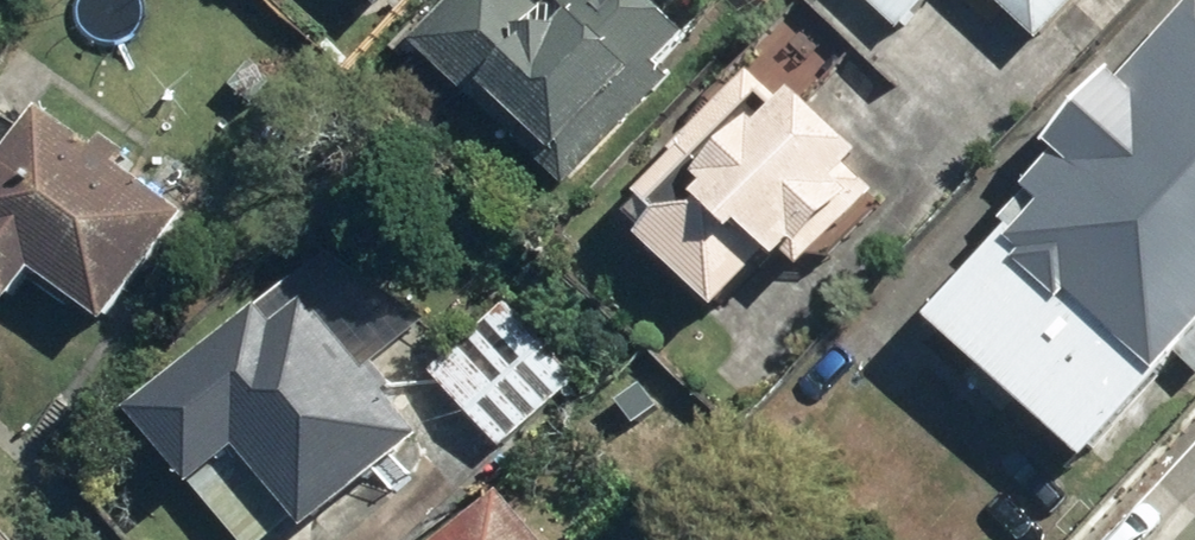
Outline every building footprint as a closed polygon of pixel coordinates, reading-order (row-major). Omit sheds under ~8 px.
[(381,16),(396,0),(364,0),(381,16)] [(647,110),(708,43),(661,0),(560,0),(545,17),(526,0),(450,0),(405,49),(482,119),(495,105),(563,167),(629,94),(647,110)] [(901,35),(934,0),(863,0),(901,35)] [(1041,50),(1087,0),(987,0),(1041,50)] [(1123,94),(1114,86),(1032,181),(1043,190),(968,276),(980,286),(933,340),(1093,478),(1194,361),(1194,12),(1123,94)] [(780,268),(798,286),(891,195),(766,68),(608,224),(714,333),(780,268)] [(9,314),(33,279),(110,331),(187,218),(34,114),(0,164),(0,308),(9,314)] [(284,539),(317,539),(429,446),(366,371),(389,352),(332,284),(306,307),(290,287),(127,423),(225,539),(279,539),(282,537),(284,539)] [(494,498),(448,539),(532,539),(494,498)] [(1194,519),(1176,539),(1194,539),(1194,519)]
